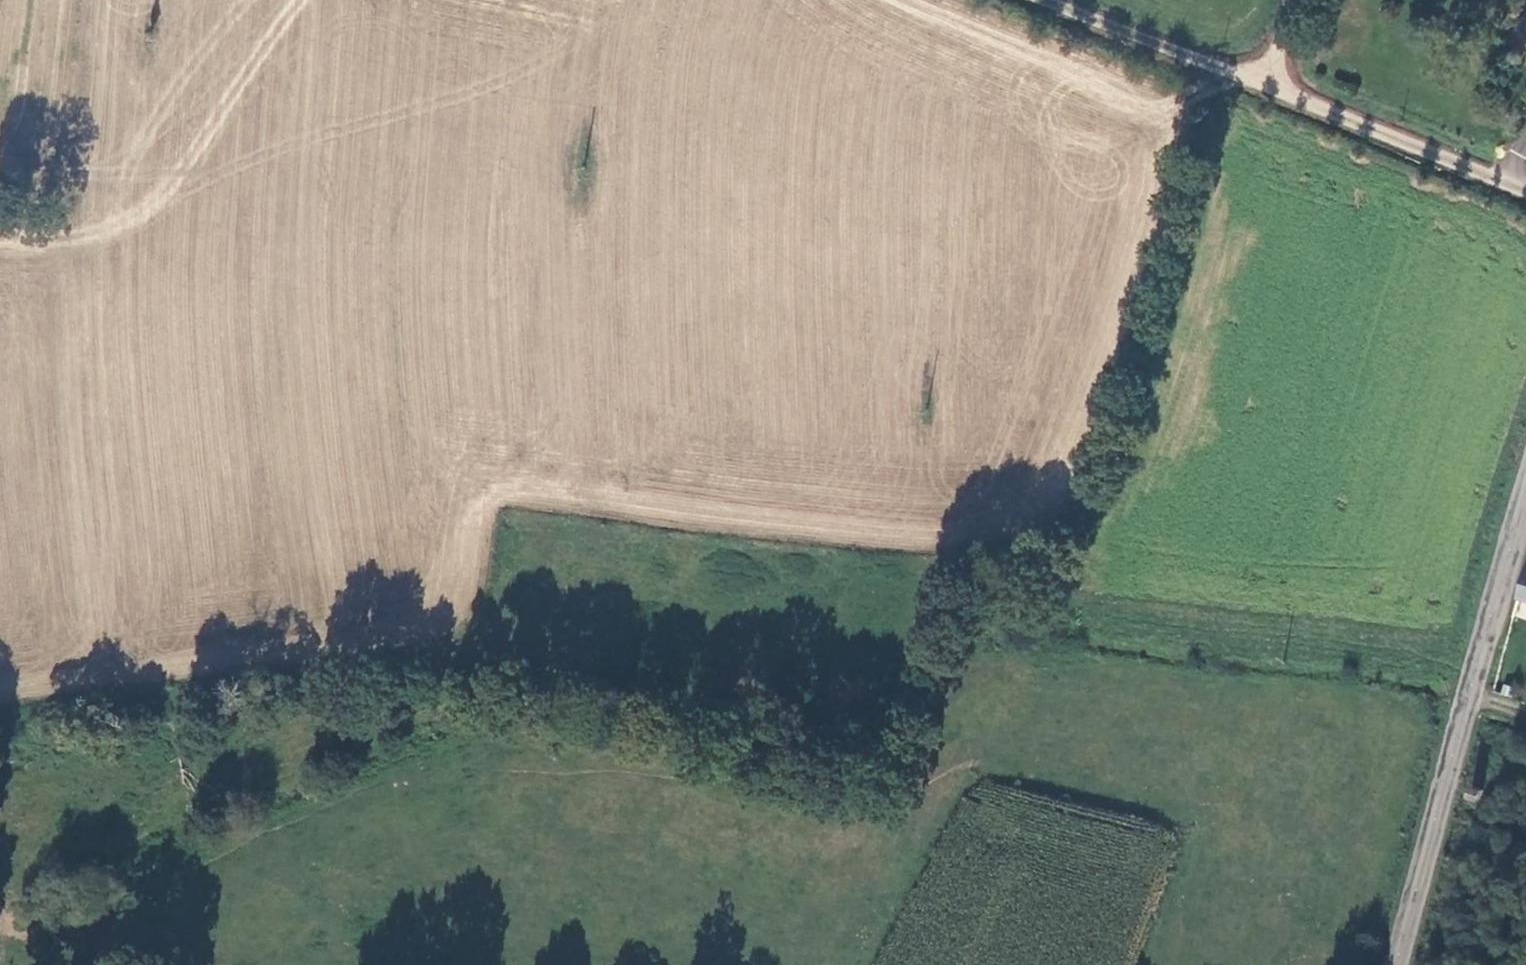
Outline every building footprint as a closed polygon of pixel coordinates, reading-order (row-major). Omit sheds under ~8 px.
[(1518,597),(1525,599),(1525,572),(1518,597)] [(1484,789),(1471,785),(1467,799),(1480,802),(1484,789)]
